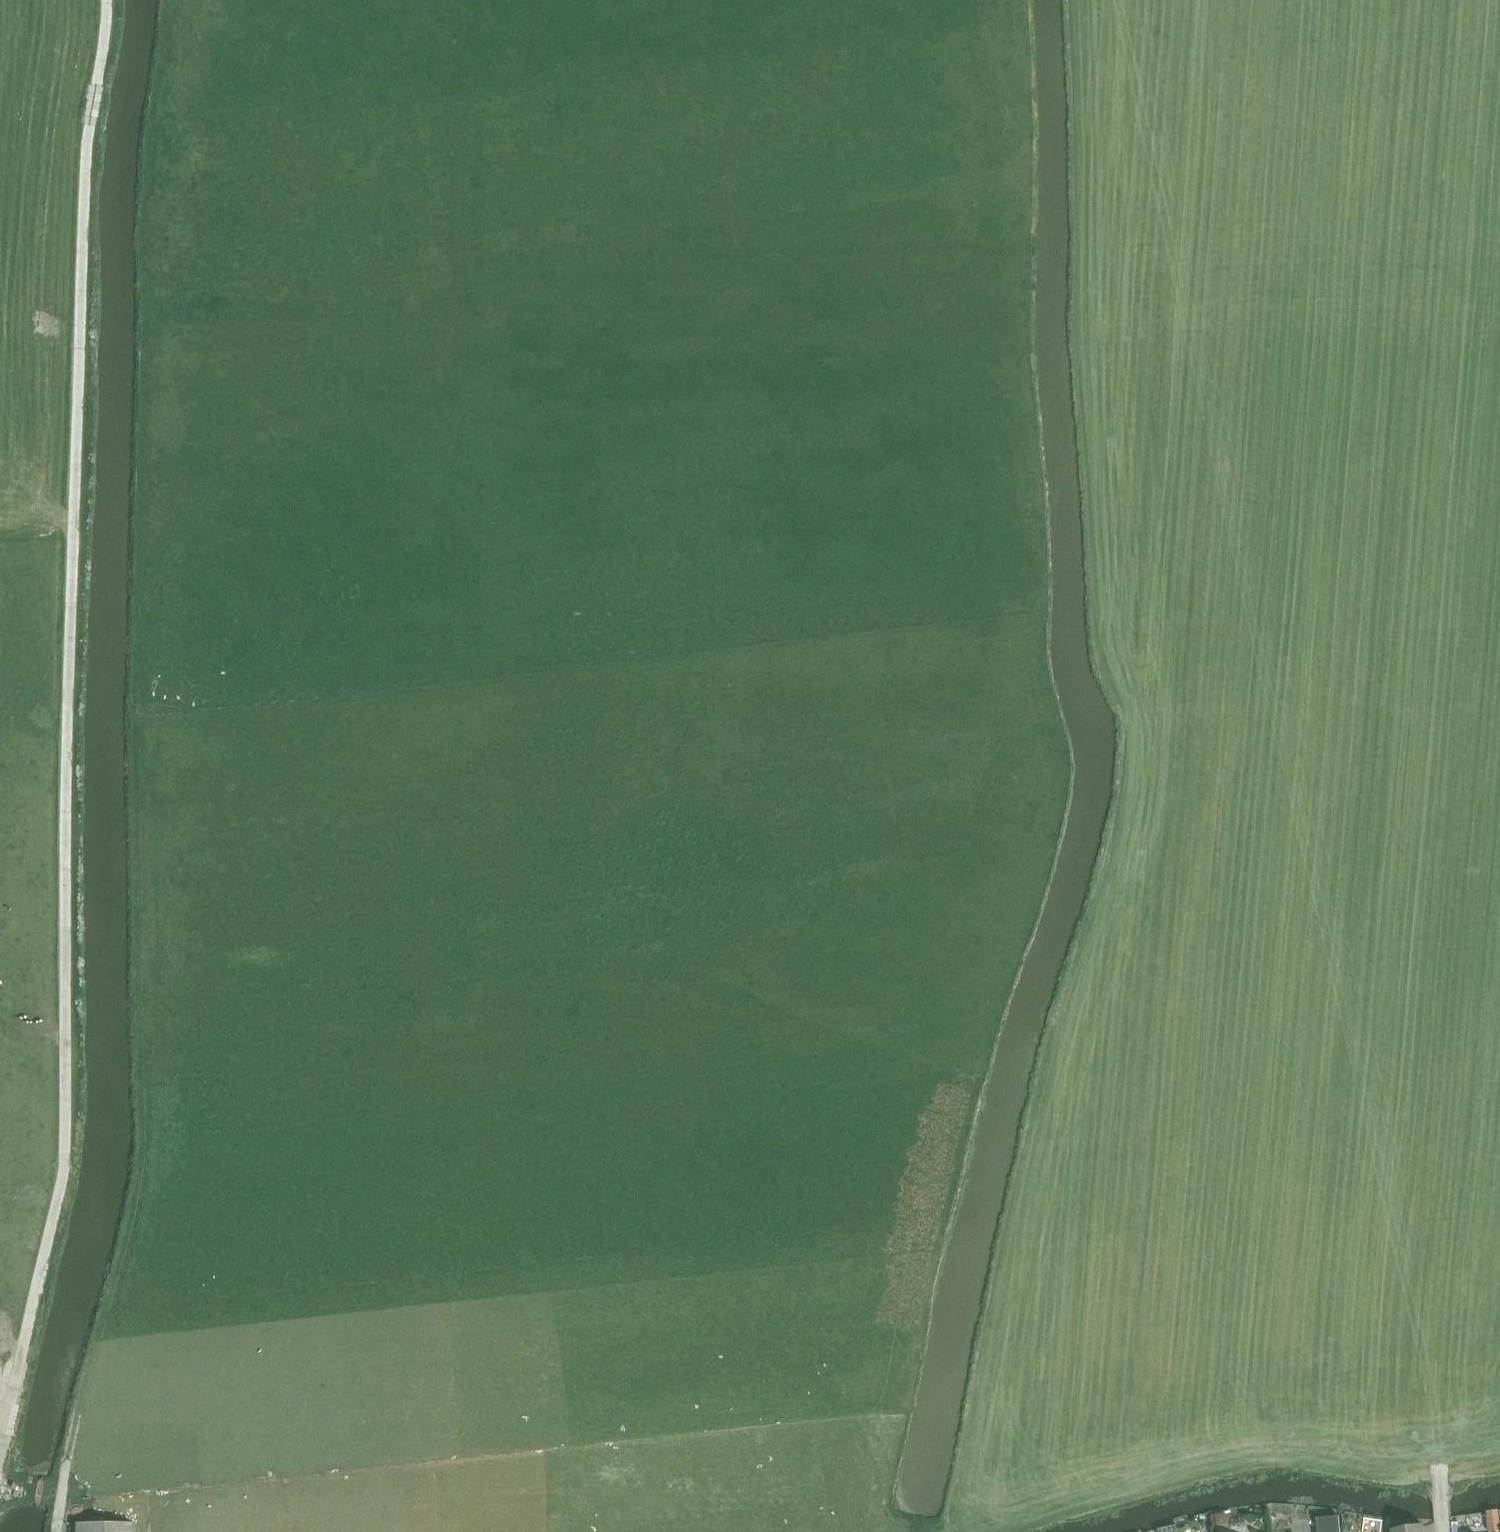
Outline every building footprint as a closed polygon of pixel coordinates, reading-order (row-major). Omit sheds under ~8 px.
[(1499,1531),(1499,1514),(1499,1509),(1487,1511),(1489,1531),(1496,1531),(1499,1531)] [(1228,1513),(1217,1513),(1218,1524),(1224,1524),(1228,1519),(1228,1513)] [(76,1531),(134,1531),(134,1523),(76,1523),(76,1531)]
